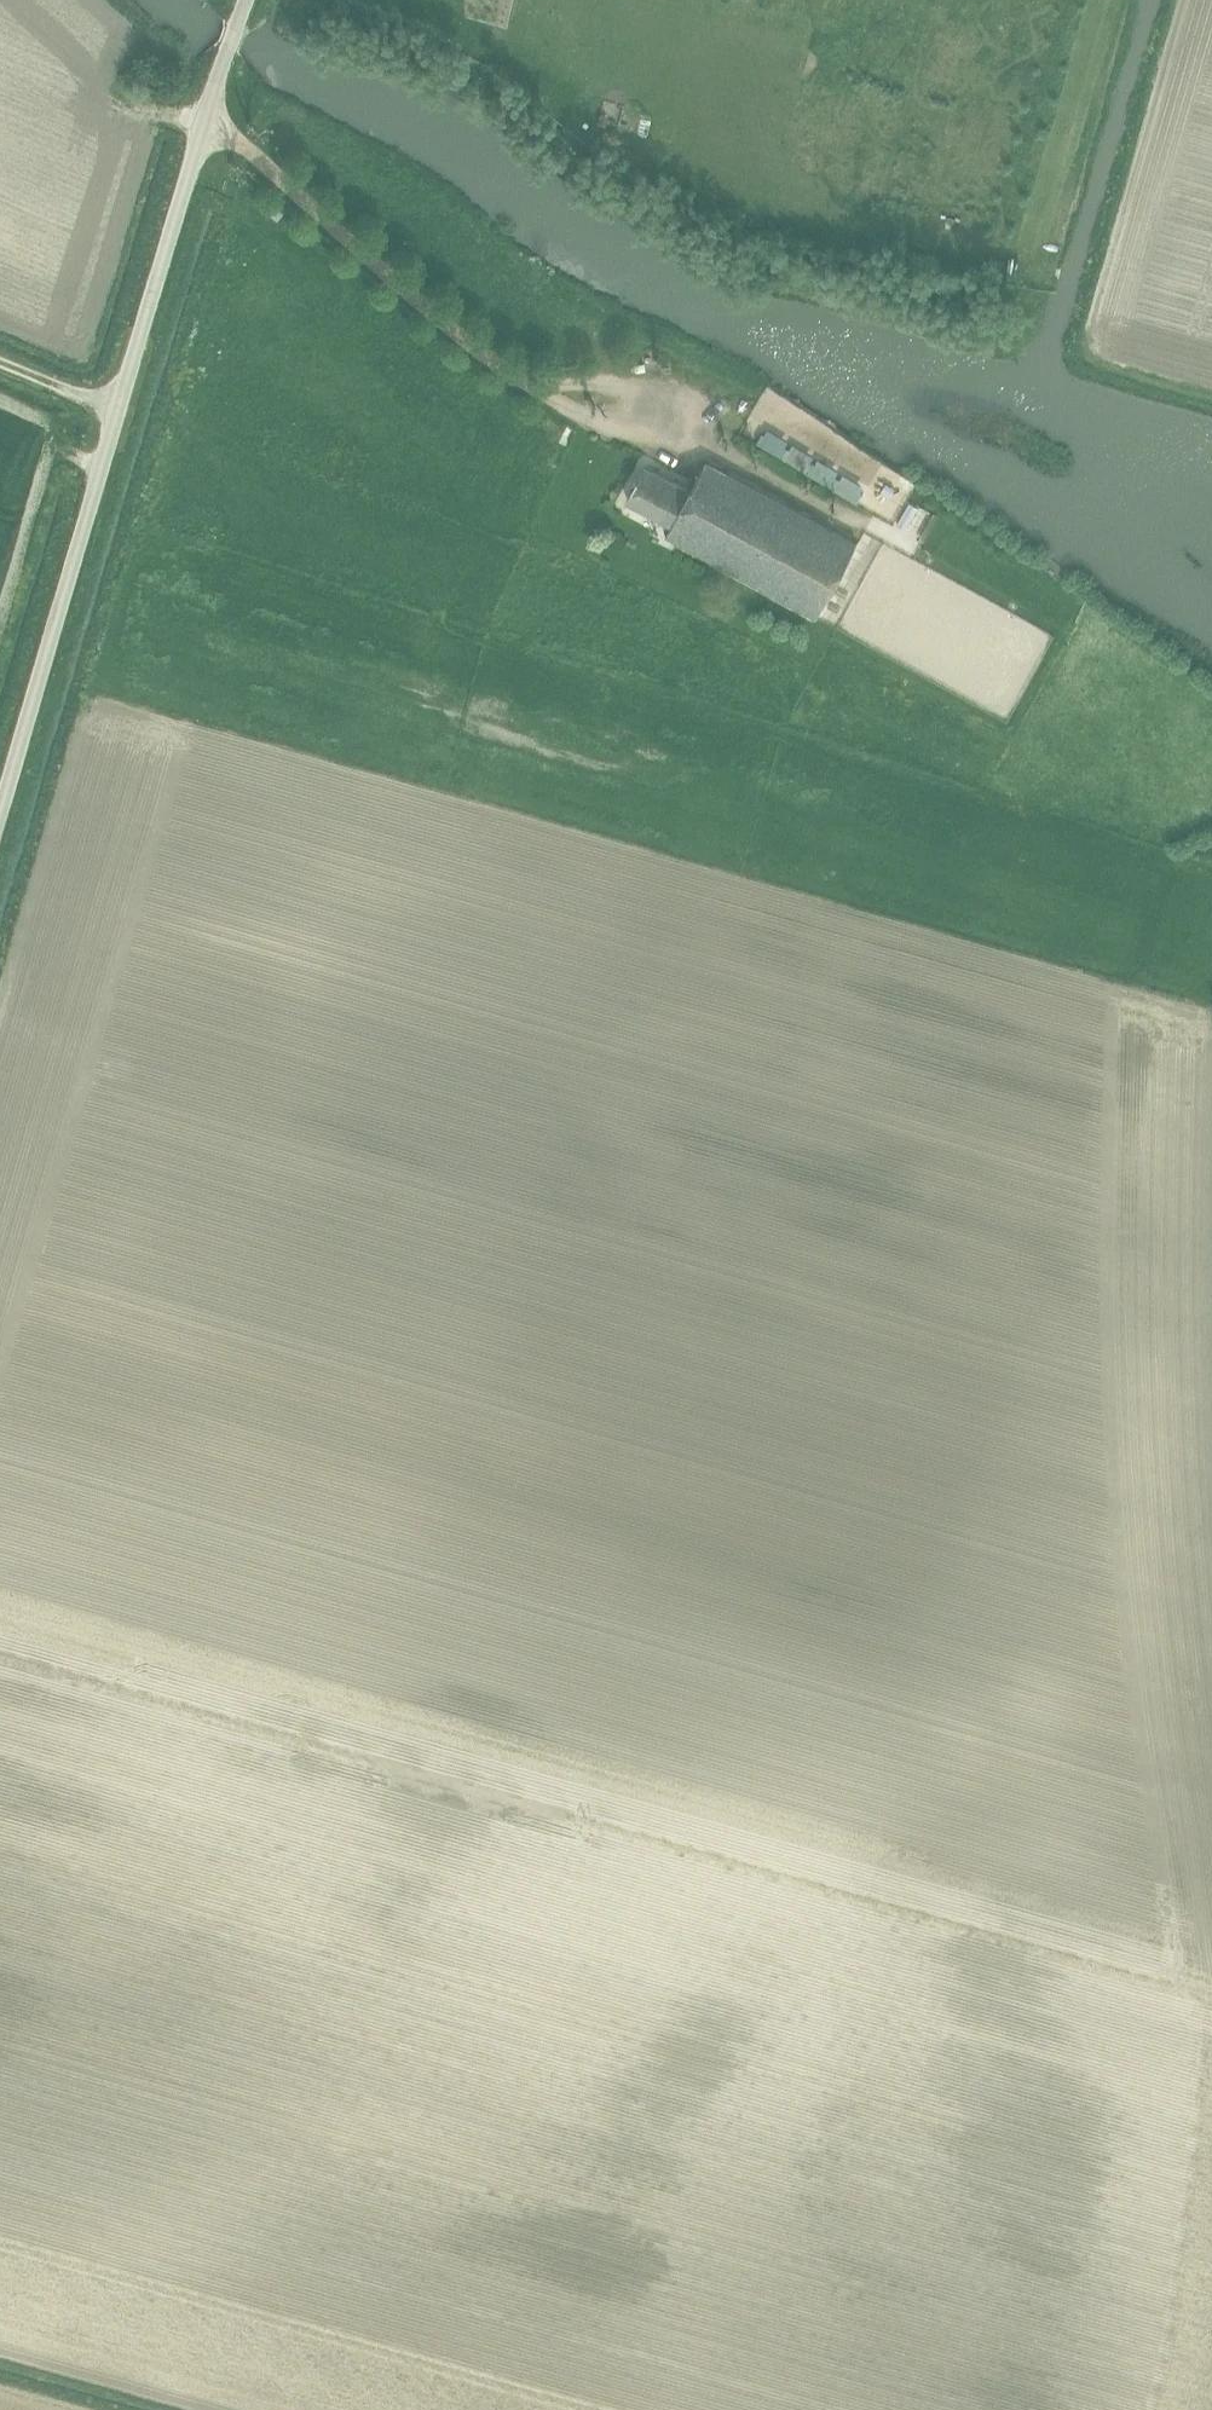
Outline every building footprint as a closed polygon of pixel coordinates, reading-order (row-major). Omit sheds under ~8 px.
[(276,207),(271,214),(278,219),(283,212),(276,207)] [(647,464),(627,500),(672,524),(672,525),(666,535),(816,617),(856,543),(857,541),(708,460),(707,462),(692,489),(647,464)]
